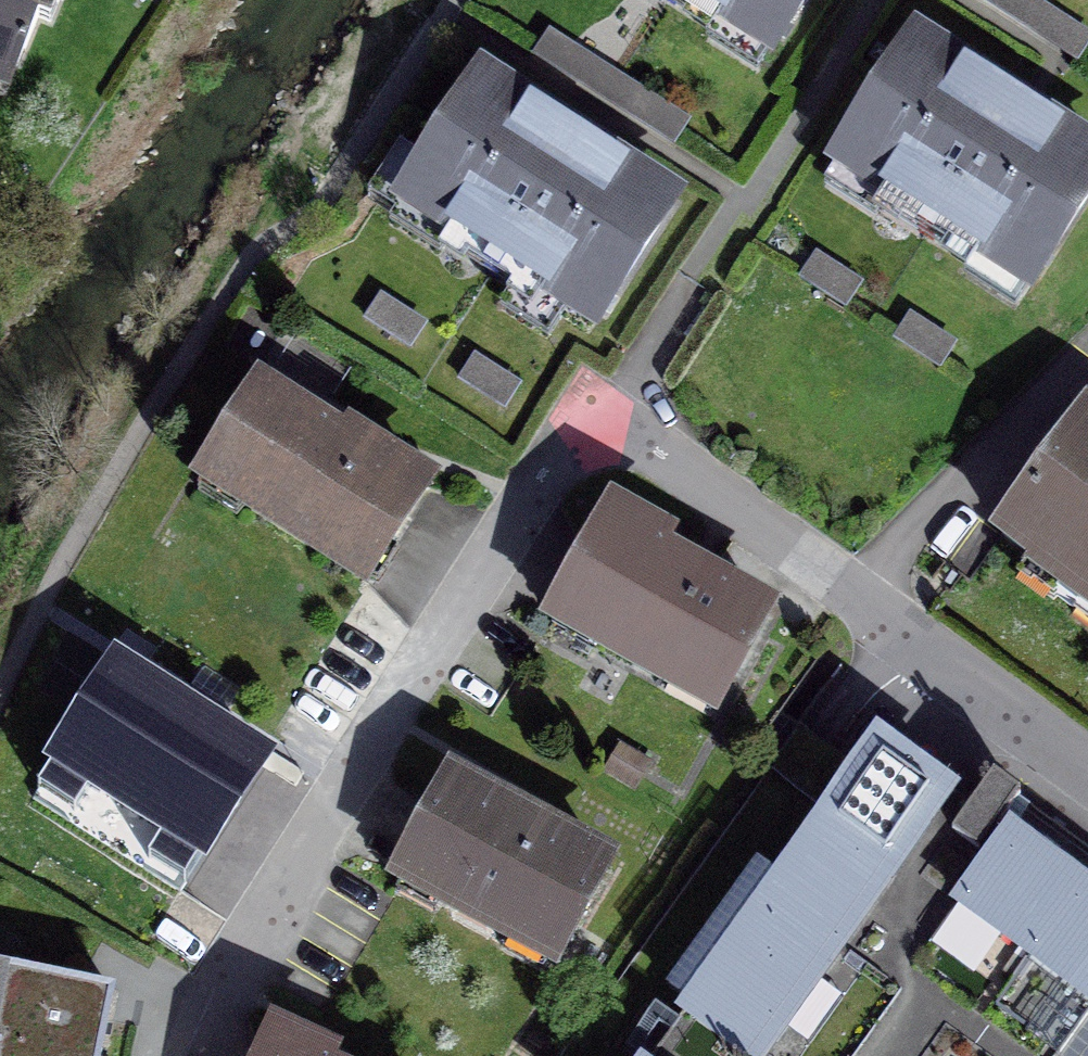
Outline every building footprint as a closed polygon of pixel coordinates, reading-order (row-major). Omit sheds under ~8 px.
[(18,66),(37,16),(50,21),(58,0),(0,0),(0,59),(18,66)] [(776,47),(806,0),(703,0),(776,47)] [(1026,25),(1039,5),(1031,0),(987,0),(1026,25)] [(1039,5),(1026,25),(1077,58),(1087,42),(1087,37),(1039,5)] [(548,34),(536,54),(579,82),(592,62),(548,34)] [(916,40),(841,157),(1034,281),(1087,197),(1087,151),(916,40)] [(642,94),(592,62),(579,82),(630,114),(642,94)] [(674,202),(481,78),(407,193),(601,317),(674,202)] [(687,122),(642,94),(630,114),(674,142),(687,122)] [(816,257),(803,277),(847,304),(859,285),(816,257)] [(381,297),(368,318),(411,346),(425,326),(381,297)] [(953,344),(909,317),(897,337),(940,364),(953,344)] [(475,357),(462,377),(505,406),(519,386),(475,357)] [(202,478),(365,582),(427,486),(349,436),(345,443),(260,388),(202,478)] [(1087,416),(1001,533),(1087,597),(1087,416)] [(668,540),(613,510),(553,618),(715,707),(767,613),(661,555),(668,540)] [(56,760),(204,854),(263,762),(116,668),(56,760)] [(950,797),(951,795),(925,776),(879,743),(859,769),(779,712),(757,743),(778,758),(770,769),(829,812),(684,1013),(686,1015),(744,1055),(763,1055),(950,797)] [(1084,1000),(947,902),(999,829),(1021,799),(995,781),(972,812),(950,797),(763,1055),(1027,1055),(1051,1023),(1062,1031),(1084,1000)] [(606,864),(452,782),(400,877),(555,960),(606,864)] [(1084,1000),(1087,1003),(1087,893),(1026,849),(999,829),(947,902),(1084,1000)] [(7,971),(0,1006),(0,1055),(100,1055),(113,993),(7,971)] [(686,1015),(656,1055),(744,1055),(686,1015)] [(275,1032),(264,1055),(328,1055),(275,1032)]
